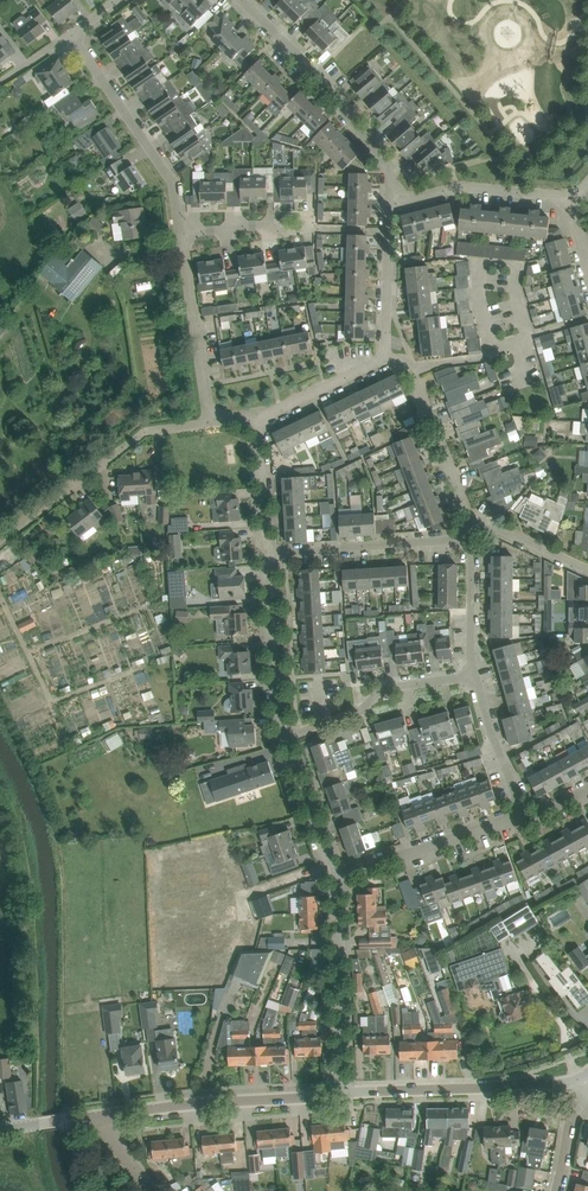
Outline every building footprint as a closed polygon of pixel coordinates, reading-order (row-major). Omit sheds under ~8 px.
[(48,9),(59,23),(78,9),(71,0),(60,0),(48,9)] [(173,13),(186,0),(166,0),(169,3),(167,6),(173,13)] [(173,13),(180,19),(182,17),(192,27),(204,15),(213,7),(206,0),(205,0),(200,5),(197,2),(197,1),(196,0),(186,0),(173,13)] [(282,18),(301,0),(279,0),(280,1),(275,6),(281,12),(279,15),(282,18)] [(282,18),(286,21),(288,19),(294,25),(299,20),(304,25),(319,10),(318,8),(319,7),(313,0),(312,0),(311,1),(310,0),(301,0),(282,18)] [(150,20),(141,8),(138,5),(132,10),(135,13),(144,25),(150,20)] [(14,25),(18,31),(17,32),(27,45),(45,31),(40,25),(46,21),(36,8),(31,13),(32,14),(27,19),(25,16),(21,16),(14,22),(14,25)] [(307,43),(311,46),(329,29),(324,24),(329,19),(319,10),(304,25),(309,30),(304,35),(310,41),(307,43)] [(156,14),(151,18),(157,27),(163,22),(156,14)] [(215,14),(207,22),(218,33),(212,39),(222,49),(237,35),(232,29),(234,27),(231,24),(232,23),(225,15),(221,19),(215,14)] [(100,38),(108,49),(128,35),(136,30),(134,31),(129,24),(124,17),(112,25),(114,29),(100,38)] [(329,29),(311,46),(314,50),(317,48),(322,53),(328,48),(333,53),(348,38),(338,28),(333,33),(329,29)] [(128,35),(108,49),(116,60),(126,53),(130,59),(145,48),(138,37),(140,36),(136,30),(128,35)] [(10,55),(3,46),(8,42),(1,32),(0,31),(0,63),(10,55)] [(175,42),(172,44),(177,51),(183,46),(191,38),(188,34),(179,42),(175,42)] [(242,40),(237,35),(222,49),(244,71),(250,65),(244,59),(256,47),(248,39),(247,40),(245,38),(242,40)] [(123,71),(131,82),(151,68),(147,62),(154,57),(147,47),(145,48),(130,59),(134,64),(123,71)] [(385,49),(380,53),(383,57),(389,52),(385,49)] [(36,75),(36,78),(37,80),(38,81),(40,82),(42,81),(46,79),(57,95),(54,96),(53,95),(45,101),(49,107),(58,102),(71,93),(67,88),(73,83),(67,74),(70,73),(60,58),(37,73),(38,74),(36,75)] [(245,75),(254,84),(267,71),(261,66),(264,63),(260,59),(245,75)] [(151,68),(131,82),(138,93),(149,86),(153,92),(170,80),(169,81),(157,64),(151,68)] [(383,80),(370,65),(359,75),(363,80),(353,88),(362,98),(372,90),(383,80)] [(267,71),(254,84),(263,93),(278,78),(275,74),(272,77),(267,71)] [(278,78),(263,93),(272,102),(285,89),(279,84),(282,81),(278,78)] [(146,105),(153,116),(174,102),(170,96),(177,91),(170,80),(153,92),(156,97),(146,105)] [(397,95),(383,80),(372,90),(376,95),(366,103),(375,113),(397,95)] [(203,82),(197,86),(208,103),(216,98),(203,82)] [(211,90),(217,96),(223,89),(217,84),(211,90)] [(285,89),(272,102),(282,111),(287,105),(296,96),(293,92),(290,95),(285,89)] [(287,105),(296,114),(309,102),(303,96),(306,94),(302,90),(296,96),(287,105)] [(397,95),(375,113),(384,124),(393,116),(398,121),(409,111),(416,105),(412,100),(410,102),(401,92),(399,93),(397,95)] [(79,128),(89,122),(98,115),(90,102),(83,107),(74,94),(58,105),(68,120),(72,117),(79,128)] [(221,98),(231,108),(235,104),(225,94),(221,98)] [(174,102),(153,116),(161,127),(172,120),(175,125),(185,118),(174,102)] [(309,102),(296,114),(305,123),(320,108),(317,105),(314,107),(309,102)] [(240,110),(235,104),(231,108),(237,113),(240,110)] [(389,137),(398,147),(416,132),(411,125),(414,123),(413,123),(417,120),(417,118),(415,117),(417,115),(415,112),(419,108),(416,105),(409,111),(398,121),(394,124),(398,129),(389,137)] [(226,108),(220,112),(222,116),(223,117),(230,112),(226,108)] [(320,108),(305,123),(315,133),(327,120),(321,114),(324,112),(320,108)] [(179,131),(169,138),(176,149),(197,135),(205,130),(201,124),(198,125),(191,115),(185,118),(175,125),(179,131)] [(243,120),(249,126),(253,122),(247,116),(243,120)] [(262,131),(253,122),(249,126),(258,135),(262,131)] [(330,122),(313,139),(344,170),(347,166),(351,170),(364,166),(355,158),(360,153),(330,122)] [(241,129),(241,141),(252,141),(255,137),(245,126),(241,129)] [(101,160),(106,167),(121,157),(117,150),(121,147),(107,128),(97,134),(93,127),(74,140),(80,149),(86,150),(95,144),(105,158),(101,160)] [(12,134),(17,142),(27,135),(22,128),(12,134)] [(255,137),(264,140),(265,140),(268,137),(262,131),(258,135),(255,137)] [(416,132),(398,147),(406,158),(416,150),(420,154),(433,143),(436,141),(428,132),(421,138),(416,132)] [(197,135),(176,149),(184,160),(192,155),(196,160),(213,148),(206,137),(201,140),(197,135)] [(234,146),(234,141),(233,141),(233,135),(223,142),(223,146),(234,146)] [(264,146),(264,140),(255,137),(252,141),(253,146),(264,146)] [(273,149),(282,150),(283,145),(273,142),(273,149)] [(440,151),(433,143),(420,154),(415,159),(424,169),(435,159),(440,165),(453,161),(449,148),(441,150),(440,151)] [(321,164),(324,160),(313,148),(309,152),(321,164)] [(81,163),(81,162),(77,156),(76,156),(70,159),(70,161),(74,167),(75,167),(81,163)] [(133,187),(135,190),(145,183),(133,166),(127,170),(121,160),(105,171),(112,181),(114,179),(119,185),(122,183),(127,191),(133,187)] [(351,170),(351,173),(350,187),(372,187),(372,182),(368,182),(368,174),(363,174),(364,166),(351,170)] [(35,167),(28,172),(37,184),(44,179),(35,167)] [(234,175),(234,191),(241,191),(241,200),(249,200),(249,203),(254,203),(254,178),(254,168),(234,169),(234,175)] [(274,174),(274,191),(281,191),(281,199),(290,199),(290,202),(295,202),(294,177),(294,169),(274,169),(274,174)] [(294,177),(295,202),(300,202),(300,199),(308,199),(308,190),(315,190),(316,169),(302,169),(302,177),(294,177)] [(209,207),(214,207),(214,182),(213,173),(205,173),(205,179),(193,179),(194,195),(201,195),(201,204),(209,204),(209,207)] [(214,182),(214,207),(219,207),(219,203),(227,203),(227,192),(234,191),(234,175),(221,175),(221,173),(213,173),(214,182)] [(254,178),(254,203),(259,203),(259,199),(267,199),(267,191),(274,191),(274,174),(262,174),(262,178),(254,178)] [(350,187),(350,199),(368,200),(368,192),(371,192),(372,187),(350,187)] [(350,199),(350,212),(371,213),(371,208),(367,208),(368,200),(350,199)] [(75,220),(82,215),(87,212),(80,202),(69,210),(75,220)] [(438,207),(443,226),(455,222),(450,204),(438,207)] [(548,238),(549,242),(563,239),(560,229),(549,228),(550,218),(540,217),(541,211),(530,210),(530,216),(511,214),(512,208),(501,207),(500,213),(482,211),(482,206),(472,204),(471,210),(461,210),(459,229),(548,238)] [(426,210),(431,229),(443,226),(438,207),(426,210)] [(121,211),(114,213),(115,222),(118,240),(125,239),(136,237),(147,236),(143,208),(121,211)] [(414,213),(419,232),(431,229),(426,210),(414,213)] [(371,218),(371,213),(350,212),(349,225),(367,226),(367,218),(371,218)] [(406,235),(419,232),(414,213),(401,216),(406,235)] [(95,219),(88,228),(97,235),(104,226),(95,219)] [(82,235),(76,243),(84,250),(90,242),(82,235)] [(349,235),(349,248),(370,248),(370,243),(367,243),(367,235),(349,235)] [(545,250),(547,257),(568,251),(564,238),(563,239),(549,242),(547,243),(549,249),(545,250)] [(458,241),(457,254),(525,261),(526,254),(528,255),(529,248),(458,241)] [(292,249),(295,269),(308,267),(309,275),(316,274),(316,270),(314,258),(307,259),(305,247),(292,249)] [(349,248),(348,261),(366,261),(366,253),(370,253),(370,248),(349,248)] [(274,264),(276,280),(290,278),(289,270),(295,269),(292,249),(279,251),(281,263),(274,264)] [(436,257),(447,256),(446,249),(436,250),(436,257)] [(42,273),(49,280),(55,285),(74,301),(102,267),(84,251),(69,268),(55,257),(42,273)] [(572,263),(568,251),(547,257),(549,263),(552,262),(554,268),(572,263)] [(252,255),(255,275),(267,273),(269,281),(276,280),(274,264),(266,265),(265,253),(252,255)] [(233,270),(236,286),(243,285),(243,284),(247,283),(247,276),(255,275),(252,255),(239,257),(240,269),(233,270)] [(412,264),(422,263),(422,255),(411,256),(412,264)] [(211,261),(216,291),(228,290),(228,288),(236,286),(233,270),(226,271),(224,259),(211,261)] [(456,263),(458,275),(468,274),(470,274),(469,260),(455,259),(451,260),(452,263),(456,263)] [(215,291),(216,291),(211,261),(198,263),(201,283),(199,283),(200,292),(215,290),(215,291)] [(348,261),(348,274),(369,274),(369,269),(366,269),(366,261),(348,261)] [(406,268),(407,281),(437,278),(436,272),(429,273),(428,266),(406,268)] [(551,273),(555,285),(572,280),(570,274),(574,273),(573,267),(551,273)] [(348,274),(348,286),(365,287),(366,279),(369,279),(369,274),(348,274)] [(455,276),(457,288),(457,289),(467,287),(469,287),(468,274),(458,275),(455,276)] [(409,294),(436,291),(439,290),(437,278),(407,281),(409,294)] [(555,285),(558,297),(579,291),(578,285),(574,287),(572,280),(555,285)] [(348,286),(347,299),(369,300),(369,295),(365,295),(365,287),(348,286)] [(456,302),(457,301),(469,300),(467,287),(457,289),(457,288),(454,289),(456,302)] [(431,291),(409,294),(410,306),(432,304),(431,291)] [(558,297),(562,309),(579,304),(577,298),(581,296),(579,291),(558,297)] [(347,299),(347,312),(365,312),(365,305),(368,305),(369,300),(347,299)] [(458,314),(460,314),(471,313),(470,300),(469,300),(457,301),(458,314)] [(238,303),(218,306),(219,313),(239,310),(238,307),(238,303)] [(412,320),(418,319),(440,316),(439,303),(432,304),(410,306),(412,320)] [(581,310),(579,304),(562,309),(565,321),(586,315),(585,309),(581,310)] [(266,306),(268,318),(272,317),(271,311),(275,310),(274,305),(266,306)] [(218,306),(202,308),(203,316),(219,313),(218,306)] [(347,312),(347,324),(368,325),(368,320),(364,320),(365,312),(347,312)] [(462,327),(464,327),(464,326),(475,325),(473,312),(471,313),(460,314),(462,327)] [(418,319),(420,331),(442,329),(440,316),(418,319)] [(575,340),(587,337),(587,323),(572,328),(575,340)] [(319,325),(319,324),(314,325),(318,344),(324,343),(322,337),(326,336),(324,324),(319,325)] [(368,330),(368,325),(347,324),(339,324),(339,331),(346,331),(346,338),(364,338),(364,330),(368,330)] [(465,339),(467,339),(478,338),(477,325),(475,325),(464,326),(464,327),(465,339)] [(420,331),(421,344),(448,341),(448,335),(442,336),(442,329),(420,331)] [(296,335),(300,352),(308,351),(308,354),(313,353),(309,332),(296,335)] [(284,338),(288,358),(293,357),(292,354),(300,352),(296,335),(284,338)] [(535,338),(538,348),(549,345),(546,335),(535,338)] [(480,337),(478,338),(467,339),(469,352),(482,350),(480,337)] [(579,353),(587,350),(587,337),(575,340),(579,353)] [(271,340),(275,357),(282,356),(283,359),(288,358),(284,338),(271,340)] [(259,343),(263,364),(268,363),(267,359),(275,357),(271,340),(259,343)] [(451,341),(448,341),(421,344),(423,357),(444,355),(444,358),(453,357),(451,341)] [(246,345),(250,363),(257,361),(258,365),(263,364),(259,343),(246,345)] [(234,348),(238,369),(243,368),(242,364),(250,363),(246,345),(234,348)] [(233,370),(238,369),(234,348),(221,351),(224,368),(232,366),(233,370)] [(582,365),(587,364),(587,350),(579,353),(582,365)] [(484,363),(488,374),(495,371),(491,360),(484,363)] [(442,384),(445,392),(478,380),(475,372),(459,378),(455,367),(448,367),(434,373),(439,385),(442,384)] [(499,379),(495,371),(488,374),(492,382),(499,379)] [(545,373),(549,389),(554,387),(550,372),(545,373)] [(392,399),(393,398),(405,393),(396,375),(384,381),(392,399)] [(446,402),(448,407),(467,400),(465,393),(481,387),(478,380),(445,392),(448,401),(446,402)] [(372,386),(381,404),(384,411),(396,405),(393,398),(392,399),(384,381),(372,386)] [(360,392),(369,410),(381,404),(372,386),(360,392)] [(549,389),(554,406),(564,403),(562,395),(559,395),(557,386),(554,387),(549,389)] [(349,398),(357,416),(358,415),(361,422),(372,416),(369,410),(360,392),(349,398)] [(455,419),(459,427),(470,423),(476,421),(501,411),(496,400),(486,404),(488,407),(473,413),(470,405),(477,402),(475,397),(468,400),(467,400),(448,407),(453,420),(455,419)] [(337,403),(346,421),(357,416),(349,398),(337,403)] [(334,427),(337,433),(348,427),(337,403),(325,409),(334,427)] [(309,417),(317,435),(321,442),(333,436),(321,411),(309,417)] [(297,423),(306,441),(317,435),(309,417),(297,423)] [(463,439),(467,448),(499,435),(496,428),(481,434),(476,421),(470,423),(459,427),(456,428),(461,441),(463,439)] [(514,422),(507,425),(510,431),(516,429),(514,422)] [(285,428),(294,446),(306,441),(297,423),(285,428)] [(407,427),(409,432),(418,428),(416,423),(407,427)] [(399,436),(409,432),(407,427),(397,432),(399,436)] [(293,447),(294,446),(285,428),(273,434),(285,458),(296,453),(293,447)] [(380,432),(385,443),(394,439),(389,428),(380,432)] [(517,430),(508,433),(511,441),(515,439),(516,441),(521,439),(517,430)] [(376,448),(385,443),(380,432),(371,437),(376,448)] [(394,444),(399,455),(416,448),(413,442),(415,439),(416,439),(415,435),(394,444)] [(472,470),(478,467),(485,465),(483,458),(489,456),(487,449),(502,443),(499,435),(467,448),(470,457),(467,458),(472,470)] [(359,450),(362,455),(371,450),(369,446),(359,450)] [(399,455),(403,467),(421,460),(418,454),(419,451),(421,450),(419,447),(416,448),(399,455)] [(352,459),(362,455),(359,450),(350,454),(352,459)] [(540,450),(533,457),(540,464),(547,458),(540,450)] [(331,463),(333,468),(342,464),(340,459),(331,463)] [(403,467),(408,479),(425,472),(423,466),(424,463),(425,462),(424,459),(421,460),(403,467)] [(348,465),(353,476),(357,474),(358,473),(355,468),(362,464),(360,460),(348,465)] [(485,478),(489,487),(521,474),(518,467),(503,473),(500,466),(497,460),(485,465),(478,467),(483,479),(485,478)] [(323,471),(333,468),(331,463),(321,466),(323,471)] [(354,478),(353,476),(348,465),(337,471),(337,479),(339,478),(341,484),(354,478)] [(540,466),(534,469),(538,478),(545,470),(540,466)] [(138,475),(139,495),(147,494),(148,504),(157,504),(155,470),(137,471),(137,475),(138,475)] [(408,479),(412,491),(430,484),(427,478),(428,475),(430,474),(429,471),(425,472),(408,479)] [(524,482),(521,474),(489,487),(492,495),(489,497),(494,509),(502,506),(505,514),(506,514),(517,501),(516,500),(513,501),(508,488),(524,482)] [(131,495),(139,495),(138,475),(137,475),(120,476),(121,488),(121,500),(131,499),(131,495)] [(283,478),(284,491),(304,490),(311,489),(310,476),(283,478)] [(412,491),(417,503),(434,496),(432,490),(433,487),(434,486),(433,483),(430,484),(412,491)] [(562,485),(559,495),(560,495),(568,499),(571,489),(567,487),(562,485)] [(284,491),(285,504),(305,503),(304,490),(284,491)] [(219,508),(213,508),(214,522),(220,521),(223,521),(229,521),(240,520),(240,509),(237,509),(236,499),(232,499),(231,492),(220,493),(218,493),(219,508)] [(571,492),(569,500),(578,500),(579,495),(577,493),(571,492)] [(560,523),(566,506),(568,499),(560,495),(557,502),(546,497),(545,499),(532,493),(530,499),(526,497),(514,510),(521,513),(520,517),(529,521),(527,524),(547,533),(552,521),(560,523)] [(408,520),(439,508),(436,502),(438,499),(439,498),(438,495),(434,496),(417,503),(404,508),(408,520)] [(67,520),(74,529),(80,536),(94,525),(96,528),(106,520),(90,499),(81,506),(83,507),(67,520)] [(285,504),(286,517),(306,516),(305,503),(285,504)] [(124,519),(118,504),(110,507),(116,522),(124,519)] [(160,523),(168,524),(169,507),(161,506),(160,523)] [(419,530),(444,521),(441,514),(442,511),(444,510),(442,507),(415,518),(419,530)] [(364,535),(366,534),(371,534),(371,537),(376,536),(376,534),(375,520),(375,514),(364,515),(363,515),(364,535)] [(348,538),(353,538),(352,515),(339,516),(341,536),(348,536),(348,538)] [(363,515),(352,515),(353,538),(357,538),(357,535),(364,535),(363,515)] [(286,517),(287,530),(307,529),(306,516),(286,517)] [(173,525),(169,525),(170,532),(174,532),(190,531),(189,517),(173,518),(173,525)] [(375,520),(376,534),(396,532),(395,518),(375,520)] [(337,540),(337,528),(336,527),(323,528),(324,541),(337,540)] [(307,542),(307,529),(287,530),(288,543),(307,542)] [(234,531),(220,532),(222,560),(243,559),(242,548),(239,548),(239,538),(234,538),(234,531)] [(178,532),(169,533),(171,558),(180,558),(178,532)] [(31,551),(26,555),(32,563),(38,559),(31,551)] [(490,563),(490,568),(513,568),(513,556),(493,556),(493,563),(490,563)] [(545,560),(545,595),(545,599),(552,599),(552,575),(553,575),(554,564),(545,560)] [(394,567),(395,586),(408,585),(407,566),(400,567),(398,565),(397,563),(394,564),(394,567)] [(381,568),(382,587),(395,586),(394,567),(387,568),(385,566),(385,564),(381,564),(381,568)] [(457,564),(436,564),(436,579),(457,579),(457,564)] [(368,565),(368,569),(370,588),(382,587),(381,568),(374,569),(372,567),(372,565),(368,565)] [(75,566),(61,571),(64,579),(78,574),(75,566)] [(356,570),(357,588),(370,588),(368,569),(362,569),(359,568),(359,566),(355,566),(356,570)] [(344,589),(357,588),(356,570),(349,570),(346,568),(346,567),(343,567),(344,589)] [(493,572),(493,579),(513,579),(513,568),(490,568),(490,572),(493,572)] [(236,577),(236,569),(215,570),(216,584),(220,584),(221,599),(246,597),(245,581),(241,582),(241,576),(236,577)] [(299,575),(300,582),(320,581),(319,569),(297,570),(297,575),(299,575)] [(185,570),(169,572),(171,608),(188,607),(185,570)] [(572,572),(572,591),(569,591),(569,599),(587,600),(587,585),(581,585),(581,576),(572,572)] [(457,579),(436,579),(436,593),(457,593),(457,579)] [(490,586),(490,591),(513,591),(513,579),(493,579),(493,586),(490,586)] [(298,588),(298,593),(320,592),(320,581),(300,582),(300,588),(298,588)] [(342,603),(341,591),(332,591),(334,592),(334,603),(342,603)] [(493,595),(492,602),(513,602),(513,591),(490,591),(490,595),(493,595)] [(301,598),(301,605),(321,603),(320,592),(298,593),(298,598),(301,598)] [(457,593),(436,593),(436,608),(457,608),(457,593)] [(572,599),(572,613),(578,613),(578,621),(587,621),(587,600),(572,599)] [(397,605),(397,610),(411,609),(410,602),(404,602),(405,605),(397,605)] [(490,609),(490,614),(512,614),(513,602),(492,602),(492,609),(490,609)] [(299,611),(300,616),(322,615),(321,603),(301,605),(302,611),(299,611)] [(212,619),(223,618),(226,618),(227,635),(248,633),(247,612),(240,613),(239,604),(211,606),(212,619)] [(176,621),(188,622),(189,611),(177,610),(176,621)] [(335,625),(343,624),(342,613),(335,614),(335,625)] [(492,619),(492,625),(512,625),(512,614),(490,614),(490,618),(492,619)] [(302,621),(303,628),(323,626),(322,615),(300,616),(300,622),(302,621)] [(33,617),(22,623),(25,631),(37,625),(33,617)] [(578,621),(569,621),(569,635),(576,635),(575,642),(587,643),(587,621),(578,621)] [(427,631),(430,649),(437,648),(439,660),(444,659),(444,661),(454,660),(451,636),(441,637),(441,630),(436,630),(435,624),(427,625),(427,631)] [(512,638),(512,625),(492,625),(492,632),(490,632),(490,637),(512,638)] [(301,634),(301,639),(323,638),(323,626),(303,628),(303,634),(301,634)] [(367,637),(368,639),(371,670),(380,669),(379,667),(384,667),(383,655),(389,654),(387,636),(388,636),(387,630),(386,630),(380,631),(380,636),(367,637)] [(408,642),(411,665),(419,664),(419,662),(424,662),(423,650),(430,649),(427,631),(408,634),(409,642),(408,642)] [(387,636),(389,654),(396,653),(398,665),(403,664),(403,666),(411,665),(408,642),(400,642),(399,635),(388,636),(387,636)] [(304,645),(304,651),(324,649),(323,638),(301,639),(302,645),(304,645)] [(363,671),(371,670),(368,639),(348,641),(348,649),(350,659),(356,658),(358,670),(363,669),(363,671)] [(494,649),(497,659),(524,651),(521,641),(494,649)] [(227,657),(228,674),(251,672),(249,651),(235,652),(235,645),(219,646),(220,658),(227,657)] [(579,645),(572,649),(575,654),(582,650),(579,645)] [(177,646),(173,652),(181,658),(184,652),(177,646)] [(585,674),(587,672),(587,648),(575,655),(585,674)] [(302,657),(303,662),(325,661),(324,649),(304,651),(305,657),(302,657)] [(516,653),(497,659),(499,668),(519,662),(516,653)] [(326,673),(325,661),(303,662),(303,668),(305,668),(306,674),(326,673)] [(499,668),(502,677),(521,672),(519,662),(499,668)] [(502,677),(505,686),(524,681),(521,672),(502,677)] [(505,686),(507,696),(527,690),(524,681),(505,686)] [(230,711),(232,712),(253,710),(252,689),(245,690),(244,683),(230,683),(231,698),(229,698),(227,700),(225,702),(225,705),(225,708),(227,710),(230,711)] [(554,701),(563,698),(561,689),(559,684),(554,685),(556,692),(552,693),(554,701)] [(561,689),(563,698),(570,694),(565,686),(561,689)] [(507,696),(510,705),(529,700),(527,690),(507,696)] [(573,705),(577,713),(587,707),(587,697),(573,705)] [(510,705),(512,714),(525,711),(532,709),(529,700),(510,705)] [(548,712),(562,708),(561,703),(547,707),(548,712)] [(189,706),(179,707),(179,715),(189,714),(189,706)] [(457,717),(461,733),(461,734),(468,732),(466,725),(474,722),(470,706),(455,710),(457,717)] [(214,710),(198,711),(198,721),(205,721),(215,720),(214,710)] [(525,711),(512,714),(513,716),(504,719),(506,726),(528,720),(525,711)] [(434,716),(440,740),(455,736),(455,735),(461,733),(457,717),(450,719),(448,712),(434,716)] [(420,720),(419,720),(424,736),(425,736),(426,740),(419,742),(422,757),(430,755),(426,743),(434,741),(436,749),(442,747),(440,740),(434,716),(426,718),(426,715),(419,717),(420,720)] [(405,716),(390,720),(397,745),(403,743),(406,742),(404,735),(409,733),(408,730),(408,729),(405,716)] [(215,720),(205,721),(206,733),(214,732),(214,726),(220,726),(220,733),(221,733),(229,732),(230,747),(237,747),(249,746),(249,743),(255,743),(254,725),(253,725),(246,725),(240,726),(239,718),(228,719),(219,720),(215,720)] [(377,731),(370,733),(372,740),(380,761),(386,759),(387,759),(384,751),(383,749),(390,747),(397,745),(390,720),(375,724),(377,731)] [(528,720),(506,726),(508,736),(531,729),(528,720)] [(579,721),(567,727),(570,732),(582,725),(579,721)] [(545,729),(548,734),(561,727),(559,722),(545,729)] [(357,725),(350,727),(352,734),(359,731),(357,725)] [(140,730),(136,730),(136,737),(141,737),(141,739),(153,738),(152,727),(140,728),(140,730)] [(368,727),(361,729),(365,740),(366,743),(372,740),(370,733),(368,727)] [(563,735),(570,732),(567,727),(561,731),(563,735)] [(533,739),(531,729),(508,736),(511,745),(533,739)] [(118,732),(111,736),(117,747),(124,743),(118,732)] [(78,735),(71,739),(74,745),(82,742),(78,735)] [(547,738),(550,743),(556,739),(554,735),(547,738)] [(543,747),(550,743),(547,738),(540,742),(543,747)] [(312,746),(316,760),(339,752),(342,751),(338,742),(336,743),(334,739),(328,741),(328,740),(312,746)] [(412,744),(411,744),(415,759),(418,758),(422,757),(419,742),(412,744)] [(527,750),(529,754),(536,751),(533,746),(527,750)] [(587,765),(587,746),(580,750),(587,765)] [(466,751),(468,758),(482,754),(480,747),(466,751)] [(457,753),(459,760),(468,758),(466,751),(466,750),(457,753)] [(523,758),(529,754),(527,750),(520,753),(523,758)] [(579,773),(587,769),(587,765),(580,750),(570,756),(579,773)] [(330,778),(346,773),(339,752),(316,760),(317,761),(315,762),(317,767),(319,767),(321,774),(328,771),(330,778)] [(546,761),(549,767),(559,785),(569,779),(560,761),(556,755),(546,761)] [(560,761),(569,779),(579,773),(570,756),(560,761)] [(471,761),(472,766),(483,763),(482,758),(471,761)] [(269,761),(211,781),(218,801),(276,781),(269,761)] [(403,765),(405,774),(417,771),(414,762),(403,765)] [(539,772),(549,790),(559,785),(549,767),(539,772)] [(538,796),(549,790),(539,772),(529,778),(538,796)] [(326,787),(331,801),(353,793),(346,773),(330,778),(333,785),(326,787)] [(394,787),(405,784),(404,779),(392,782),(394,787)] [(478,783),(487,808),(492,806),(490,801),(497,799),(490,779),(478,783)] [(468,787),(474,807),(481,804),(482,809),(487,808),(478,783),(468,787)] [(457,791),(465,815),(470,814),(468,809),(474,807),(468,787),(457,791)] [(446,795),(453,814),(459,812),(461,817),(465,815),(457,791),(446,795)] [(342,812),(345,819),(360,813),(358,807),(352,809),(348,795),(353,793),(331,801),(336,815),(342,812)] [(435,799),(443,823),(448,821),(446,816),(453,814),(446,795),(435,799)] [(424,802),(431,822),(437,820),(439,824),(443,823),(435,799),(424,802)] [(417,832),(422,830),(412,802),(407,803),(408,808),(402,810),(409,830),(415,827),(417,832)] [(424,802),(414,806),(422,830),(426,829),(425,824),(431,822),(424,802)] [(340,828),(345,842),(362,836),(357,822),(363,820),(360,813),(345,819),(347,826),(340,828)] [(587,846),(587,821),(586,818),(582,820),(584,825),(578,828),(587,846)] [(406,836),(401,822),(394,824),(399,838),(406,836)] [(264,854),(265,854),(294,843),(289,829),(277,834),(275,826),(259,831),(264,845),(261,846),(264,854)] [(578,851),(587,846),(578,828),(572,831),(570,827),(566,829),(578,851)] [(238,829),(232,831),(234,840),(241,838),(238,829)] [(558,839),(568,857),(578,851),(566,829),(561,831),(564,836),(558,839)] [(362,836),(345,842),(350,856),(367,850),(366,848),(375,845),(371,833),(362,836)] [(545,840),(558,863),(568,857),(558,839),(552,842),(550,838),(545,840)] [(538,850),(548,868),(558,863),(545,840),(541,842),(544,847),(538,850)] [(297,842),(294,843),(265,854),(269,864),(273,875),(288,870),(284,861),(298,856),(296,849),(299,848),(297,842)] [(525,851),(538,874),(548,868),(538,850),(532,853),(529,849),(525,851)] [(527,879),(538,874),(525,851),(521,853),(523,858),(517,861),(527,879)] [(502,858),(498,859),(507,884),(517,880),(511,860),(504,862),(502,858)] [(260,881),(256,869),(254,863),(255,862),(254,859),(253,859),(242,863),(245,873),(249,885),(260,881)] [(507,884),(498,859),(493,861),(495,866),(489,867),(496,887),(507,884)] [(481,865),(476,867),(485,891),(496,887),(489,867),(482,870),(481,865)] [(485,891),(476,867),(471,869),(473,873),(467,876),(474,895),(485,891)] [(587,872),(587,869),(587,867),(580,871),(583,875),(587,872)] [(459,873),(455,874),(463,899),(474,895),(467,876),(460,878),(459,873)] [(441,907),(452,903),(445,883),(443,876),(436,879),(435,874),(430,876),(441,907)] [(451,881),(445,883),(452,903),(463,899),(455,874),(450,876),(451,881)] [(421,886),(413,889),(420,906),(423,915),(441,908),(441,907),(430,876),(425,877),(427,882),(421,884),(421,886)] [(568,881),(571,886),(577,882),(575,878),(568,881)] [(410,879),(401,882),(410,908),(420,906),(413,889),(410,879)] [(578,886),(587,900),(587,879),(578,886)] [(564,890),(571,886),(568,881),(562,885),(564,890)] [(287,886),(276,887),(276,900),(287,899),(287,886)] [(546,889),(549,894),(555,890),(553,886),(546,889)] [(358,894),(359,910),(378,910),(377,894),(379,894),(379,887),(368,887),(369,894),(358,894)] [(542,898),(549,894),(546,889),(540,893),(542,898)] [(300,897),(292,897),(292,913),(301,913),(317,912),(317,896),(310,896),(310,893),(300,893),(300,897)] [(253,900),(258,915),(272,910),(267,895),(253,900)] [(510,900),(512,905),(521,901),(518,896),(510,900)] [(505,902),(498,907),(500,911),(507,907),(512,905),(510,900),(505,902)] [(501,920),(502,921),(511,934),(514,939),(540,922),(528,903),(501,920)] [(498,907),(485,914),(488,918),(500,911),(498,907)] [(388,926),(387,909),(359,910),(360,926),(370,926),(370,932),(381,932),(381,926),(388,926)] [(317,912),(301,913),(302,932),(311,932),(311,929),(318,929),(317,912)] [(485,914),(473,921),(476,926),(488,918),(485,914)] [(464,926),(467,931),(476,926),(473,921),(464,926)] [(499,941),(511,934),(502,921),(491,928),(499,941)] [(451,935),(453,939),(460,935),(457,931),(451,935)] [(275,936),(262,937),(259,950),(275,949),(285,949),(285,936),(284,936),(284,932),(274,933),(275,936)] [(391,936),(370,937),(371,938),(371,946),(385,946),(395,946),(397,946),(397,936),(391,936)] [(583,943),(579,945),(583,951),(587,948),(583,943)] [(569,953),(581,970),(587,965),(587,955),(587,956),(583,951),(579,945),(569,953)] [(414,947),(402,951),(409,969),(421,964),(418,958),(414,947)] [(436,947),(418,947),(422,958),(426,957),(431,973),(443,970),(436,947)] [(502,947),(451,965),(459,990),(459,991),(466,988),(470,993),(476,993),(481,989),(481,983),(494,979),(497,987),(495,988),(493,990),(492,992),(494,998),(496,1000),(499,1000),(502,1010),(501,1012),(500,1014),(502,1019),(504,1021),(507,1021),(531,1013),(529,1007),(533,1005),(530,996),(528,997),(526,998),(525,996),(523,991),(519,993),(516,985),(515,986),(511,973),(502,947)] [(368,948),(357,949),(359,958),(370,957),(374,957),(371,948),(368,948)] [(259,950),(244,950),(233,972),(259,983),(263,975),(264,975),(270,960),(274,950),(275,949),(259,950)] [(274,950),(270,960),(283,966),(287,955),(274,950)] [(569,966),(562,972),(546,951),(536,958),(552,978),(549,980),(562,998),(567,994),(579,1008),(587,1001),(587,990),(569,966)] [(380,953),(374,955),(375,958),(384,986),(390,984),(389,983),(380,953)] [(287,955),(283,966),(281,971),(288,974),(295,958),(287,955)] [(358,958),(352,958),(353,989),(362,989),(362,972),(358,958)] [(390,984),(384,986),(390,1006),(392,1006),(394,1024),(401,1024),(399,1005),(398,998),(397,998),(392,983),(390,984)] [(291,987),(285,1004),(293,1007),(294,1008),(300,990),(291,987)] [(440,990),(438,991),(446,1015),(450,1014),(456,1011),(457,1011),(449,987),(440,990)] [(377,991),(370,993),(370,994),(371,999),(376,1015),(375,1015),(376,1019),(378,1053),(391,1053),(391,1041),(390,1034),(389,1034),(389,1026),(385,1026),(385,1015),(384,1015),(383,1011),(384,1011),(382,1006),(377,991)] [(431,1040),(431,1059),(434,1059),(435,1060),(439,1060),(440,1058),(445,1058),(444,1024),(444,1023),(436,999),(427,1002),(435,1024),(435,1027),(435,1032),(430,1032),(431,1040)] [(157,1001),(153,1002),(141,1004),(144,1028),(157,1026),(155,1012),(158,1012),(157,1001)] [(122,1003),(103,1005),(107,1033),(121,1031),(119,1015),(123,1014),(122,1003)] [(296,1056),(309,1055),(308,1021),(306,1021),(307,1017),(308,1017),(311,1008),(304,1006),(300,1021),(300,1029),(303,1029),(303,1037),(295,1038),(296,1056)] [(308,1021),(309,1055),(323,1055),(322,1040),(331,1040),(330,1028),(330,1008),(322,1008),(323,1025),(322,1025),(322,1036),(317,1036),(317,1028),(317,1021),(308,1021)] [(401,1060),(414,1059),(413,1025),(412,1016),(412,1011),(404,1012),(405,1041),(400,1041),(401,1060)] [(265,1045),(257,1045),(258,1064),(274,1064),(272,1029),(273,1029),(276,1019),(267,1015),(264,1024),(265,1045)] [(368,1026),(363,1026),(364,1054),(366,1054),(367,1055),(371,1055),(372,1053),(378,1053),(376,1019),(375,1015),(368,1015),(368,1026)] [(413,1025),(414,1059),(431,1059),(431,1040),(419,1040),(419,1033),(422,1033),(421,1016),(412,1016),(413,1025)] [(229,1065),(243,1065),(241,1030),(245,1020),(232,1020),(233,1046),(228,1046),(229,1065)] [(241,1030),(243,1065),(258,1064),(257,1045),(251,1045),(250,1021),(245,1020),(241,1030)] [(444,1024),(445,1058),(458,1058),(458,1039),(453,1040),(453,1023),(444,1023),(444,1024)] [(272,1029),(274,1064),(287,1063),(286,1045),(278,1045),(278,1037),(281,1037),(281,1028),(273,1029),(272,1029)] [(165,1039),(157,1040),(159,1054),(161,1069),(179,1066),(177,1051),(175,1038),(174,1029),(164,1031),(165,1039)] [(140,1043),(123,1046),(127,1074),(131,1073),(131,1075),(136,1074),(136,1072),(145,1071),(142,1055),(142,1056),(140,1043)] [(7,1058),(0,1058),(0,1077),(10,1076),(7,1058)] [(8,1095),(9,1101),(11,1113),(26,1111),(22,1080),(7,1082),(9,1095),(8,1095)] [(448,1127),(446,1136),(445,1142),(452,1144),(454,1144),(455,1138),(467,1138),(467,1127),(469,1127),(469,1107),(448,1108),(448,1127)] [(383,1137),(399,1137),(401,1127),(401,1108),(387,1108),(387,1126),(383,1126),(383,1137)] [(414,1108),(401,1108),(401,1127),(399,1137),(408,1137),(408,1133),(413,1133),(413,1126),(415,1126),(414,1108)] [(434,1136),(446,1136),(448,1127),(448,1108),(428,1108),(428,1127),(426,1144),(432,1145),(434,1136)] [(331,1147),(331,1151),(332,1151),(332,1149),(346,1148),(345,1139),(347,1139),(345,1123),(329,1124),(331,1147)] [(321,1152),(331,1151),(331,1147),(329,1124),(312,1126),(313,1133),(310,1133),(310,1138),(311,1143),(320,1142),(321,1152)] [(491,1163),(500,1163),(500,1160),(497,1160),(497,1158),(498,1158),(497,1126),(484,1127),(484,1146),(491,1146),(491,1163)] [(500,1160),(500,1163),(506,1163),(505,1153),(513,1153),(512,1145),(520,1145),(520,1132),(511,1132),(511,1126),(497,1126),(498,1158),(497,1158),(497,1160),(500,1160)] [(370,1127),(366,1147),(366,1148),(374,1149),(376,1150),(381,1129),(370,1127)] [(291,1128),(274,1130),(277,1157),(288,1156),(287,1146),(292,1146),(292,1144),(295,1144),(294,1135),(291,1135),(291,1128)] [(544,1157),(546,1146),(549,1131),(531,1128),(529,1137),(529,1142),(523,1141),(522,1151),(527,1152),(526,1158),(534,1159),(534,1156),(544,1157)] [(274,1130),(257,1131),(258,1138),(255,1138),(256,1148),(259,1148),(259,1149),(263,1148),(264,1157),(277,1156),(274,1130)] [(219,1135),(221,1151),(221,1159),(235,1158),(234,1150),(240,1149),(239,1140),(236,1140),(236,1134),(219,1135)] [(219,1135),(203,1137),(203,1144),(200,1144),(201,1153),(203,1153),(203,1158),(215,1157),(214,1152),(221,1151),(219,1135)] [(169,1140),(170,1156),(190,1154),(189,1145),(186,1145),(185,1138),(169,1140)] [(151,1158),(170,1156),(169,1140),(152,1142),(153,1148),(150,1149),(151,1158)] [(357,1146),(358,1141),(349,1142),(350,1161),(354,1161),(355,1157),(357,1146)] [(587,1155),(587,1143),(581,1141),(578,1155),(586,1157),(586,1155),(587,1155)] [(453,1145),(444,1144),(438,1174),(446,1176),(453,1145)] [(357,1146),(355,1157),(372,1160),(374,1149),(366,1148),(357,1146)] [(415,1148),(406,1146),(402,1166),(411,1168),(415,1148)] [(426,1150),(415,1148),(411,1168),(422,1170),(426,1150)] [(290,1150),(291,1168),(302,1167),(300,1149),(290,1150)] [(315,1149),(303,1150),(305,1168),(314,1167),(316,1167),(315,1153),(315,1149)] [(462,1149),(458,1169),(467,1171),(471,1151),(462,1149)] [(260,1154),(249,1155),(251,1173),(261,1172),(260,1154)] [(207,1168),(203,1168),(201,1168),(201,1163),(196,1163),(198,1178),(208,1177),(207,1168)] [(519,1170),(517,1186),(533,1189),(537,1167),(520,1165),(519,1170)] [(105,1177),(100,1166),(92,1169),(97,1180),(105,1177)] [(491,1168),(489,1180),(496,1182),(498,1169),(491,1168)] [(508,1185),(517,1186),(519,1170),(511,1168),(508,1185)] [(236,1179),(236,1180),(250,1179),(250,1177),(249,1171),(232,1171),(232,1179),(236,1179)] [(194,1181),(190,1174),(181,1179),(185,1186),(194,1181)] [(250,1179),(236,1180),(237,1190),(252,1190),(250,1179)] [(496,1182),(489,1180),(487,1188),(497,1190),(506,1190),(508,1185),(496,1182)] [(169,1186),(172,1190),(175,1190),(182,1187),(178,1181),(169,1186)] [(218,1181),(212,1186),(207,1189),(203,1184),(195,1190),(225,1190),(218,1181)] [(576,1190),(587,1190),(587,1185),(578,1183),(576,1190)]
